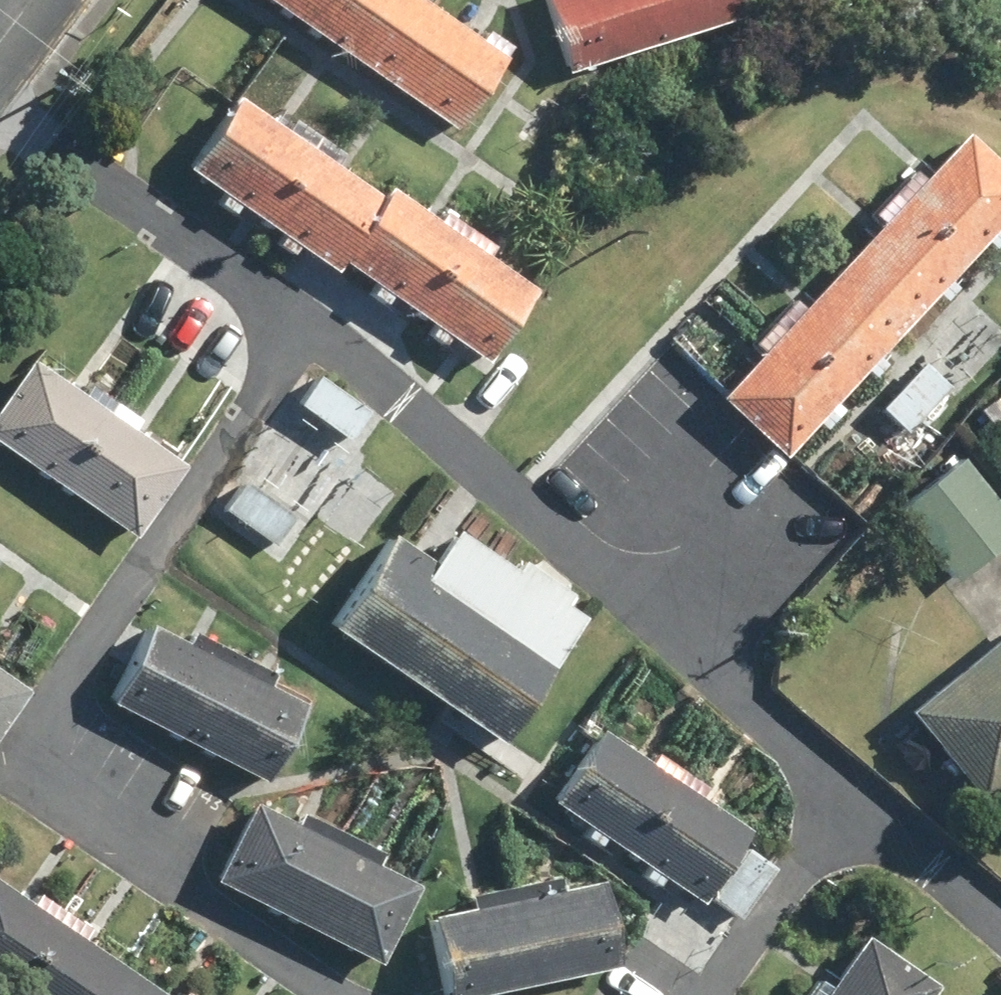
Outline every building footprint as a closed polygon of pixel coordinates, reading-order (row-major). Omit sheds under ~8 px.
[(446,140),(496,66),(400,0),(240,0),(446,140)] [(526,4),(551,84),(726,28),(717,0),(539,0),(526,4)] [(523,297),(225,104),(172,186),(320,281),(325,272),(476,370),(523,297)] [(823,411),(852,381),(858,387),(882,362),(876,356),(926,303),(934,311),(950,294),(942,287),(976,251),(982,257),(997,242),(991,236),(1000,225),(1000,178),(962,141),(930,174),(918,163),(859,225),(870,237),(799,311),(788,299),(737,353),(748,364),(707,407),(770,467),(803,431),(811,439),(831,418),(823,411)] [(143,539),(193,466),(38,362),(0,418),(0,443),(143,539)] [(916,362),(871,415),(902,442),(948,389),(916,362)] [(311,378),(287,414),(338,448),(362,413),(311,378)] [(962,454),(894,507),(956,587),(1000,552),(1000,504),(962,454)] [(227,483),(206,515),(268,555),(289,522),(227,483)] [(403,533),(334,636),(502,748),(588,619),(572,609),(583,593),(532,559),(523,573),(465,534),(446,561),(403,533)] [(889,720),(966,811),(1000,781),(1000,624),(889,720)] [(298,715),(253,691),(260,678),(184,638),(177,652),(138,632),(99,707),(258,790),(298,715)] [(0,690),(0,729),(18,703),(0,690)] [(770,859),(700,813),(710,797),(647,754),(636,770),(589,739),(539,813),(687,912),(694,901),(727,923),(770,859)] [(407,890),(368,872),(375,858),(291,818),(284,832),(240,811),(201,892),(369,971),(407,890)] [(543,902),(540,883),(453,898),(457,917),(417,924),(429,994),(499,994),(613,975),(598,892),(543,902)] [(74,947),(84,932),(26,893),(16,908),(0,897),(0,994),(144,994),(74,947)] [(854,945),(825,986),(814,978),(802,994),(927,994),(854,945)]
